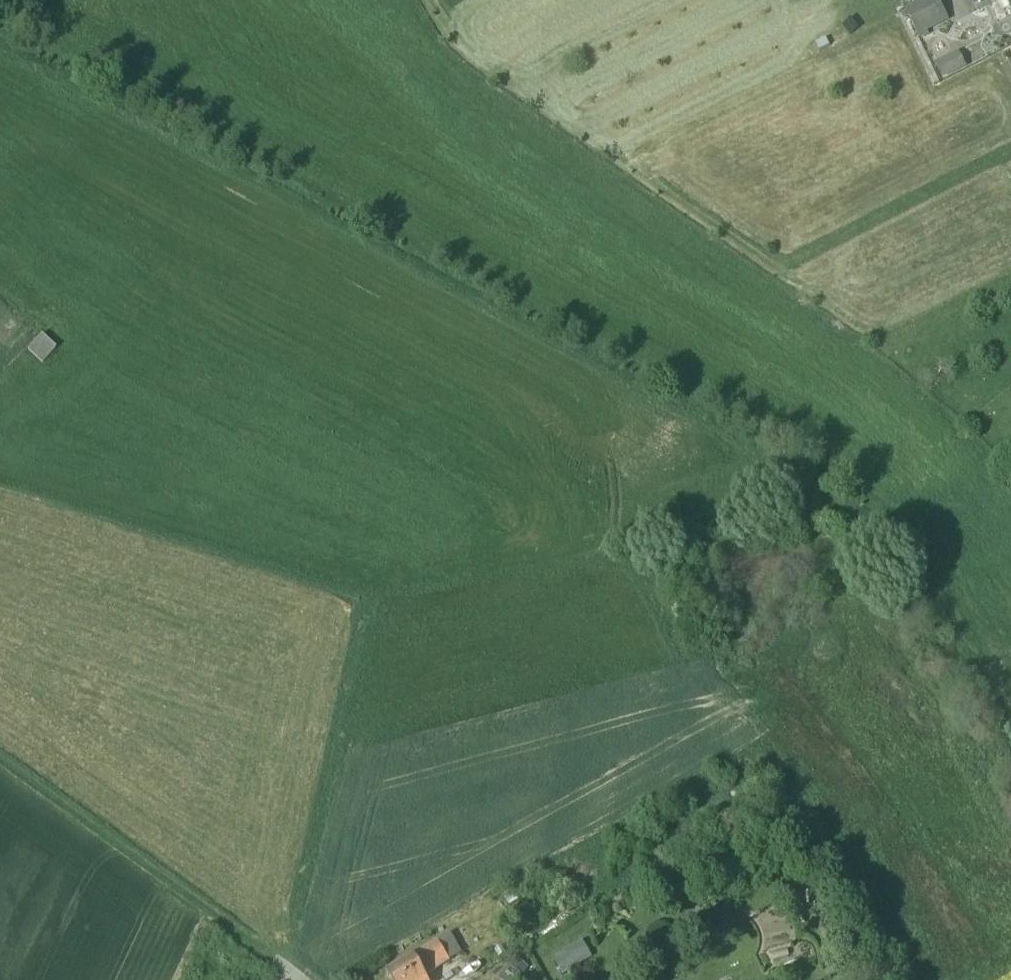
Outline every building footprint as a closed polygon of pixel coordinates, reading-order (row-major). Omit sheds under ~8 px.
[(911,8),(922,31),(945,19),(935,0),(926,0),(911,8)] [(922,31),(911,8),(905,11),(917,34),(922,31)] [(958,55),(951,59),(951,58),(948,60),(954,72),(957,71),(957,70),(964,67),(958,55)] [(948,60),(936,66),(942,78),(954,72),(948,60)] [(67,356),(53,344),(39,360),(53,372),(67,356)] [(437,942),(414,956),(425,975),(449,961),(438,942),(438,943),(437,942)] [(591,956),(583,942),(577,946),(585,960),(591,956)] [(577,946),(559,956),(568,970),(585,960),(577,946)] [(414,956),(386,972),(391,979),(428,979),(425,975),(414,956)] [(568,970),(559,956),(554,959),(562,974),(568,970)]
